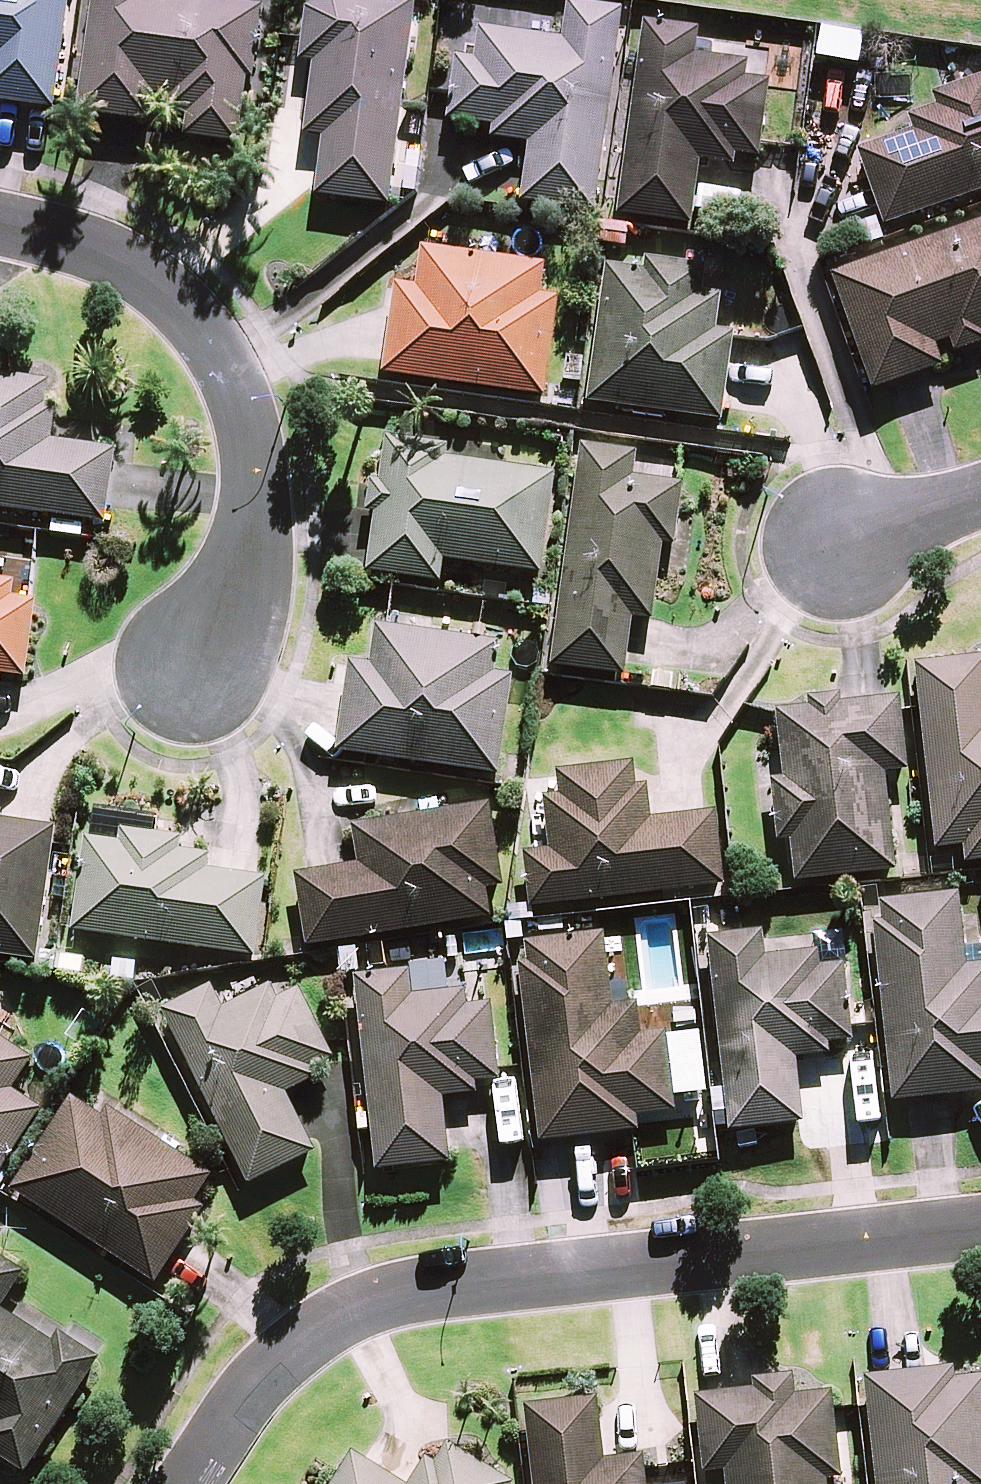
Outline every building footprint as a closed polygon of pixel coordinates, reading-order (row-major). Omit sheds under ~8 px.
[(57,106),(72,0),(0,0),(0,98),(57,106)] [(189,113),(186,134),(241,141),(250,75),(256,75),(266,3),(243,0),(94,0),(79,109),(155,120),(160,88),(175,90),(172,111),(189,113)] [(309,5),(303,58),(316,60),(307,132),(325,134),(318,193),(391,202),(418,0),(317,0),(309,5)] [(596,0),(570,0),(565,35),(482,23),(478,55),(459,53),(450,116),(496,123),(494,135),(532,140),(524,199),(598,209),(627,4),(596,0)] [(703,25),(648,17),(621,212),(696,222),(705,157),(738,162),(740,151),(763,154),(773,77),(750,74),(752,58),(699,51),(703,25)] [(936,91),(941,103),(913,112),(918,127),(861,146),(888,223),(980,190),(980,75),(936,91)] [(836,271),(878,387),(947,363),(939,341),(955,336),(960,349),(980,342),(980,219),(836,271)] [(632,224),(607,220),(604,241),(629,244),(632,224)] [(545,291),(549,259),(425,242),(419,282),(398,279),(386,370),(548,393),(562,294),(545,291)] [(725,291),(706,289),(709,264),(650,255),(649,267),(610,262),(591,398),(725,417),(737,335),(738,330),(720,327),(725,291)] [(109,518),(119,444),(55,436),(60,402),(48,400),(51,376),(0,369),(0,503),(109,518)] [(452,442),(390,433),(384,477),(374,476),(370,509),(379,510),(371,569),(401,574),(444,580),(447,557),(545,571),(560,470),(450,454),(452,442)] [(641,448),(585,440),(555,664),(628,674),(636,614),(656,617),(667,541),(679,542),(687,480),(638,473),(641,448)] [(4,682),(5,671),(29,674),(39,596),(33,596),(15,593),(18,576),(0,574),(0,681),(4,682)] [(503,638),(380,621),(374,661),(353,658),(340,750),(503,773),(517,672),(499,669),(503,638)] [(919,661),(924,705),(939,846),(968,843),(970,860),(980,859),(980,654),(919,661)] [(906,708),(905,694),(845,700),(844,690),(812,694),(812,703),(780,707),(787,775),(774,776),(781,840),(794,838),(799,879),(900,869),(890,770),(912,768),(906,708)] [(637,759),(559,768),(562,792),(547,793),(554,846),(527,849),(534,906),(729,883),(720,808),(655,815),(651,782),(640,783),(637,759)] [(507,883),(494,800),(355,823),(362,862),(298,872),(310,944),(494,914),(490,886),(507,883)] [(97,805),(92,835),(123,839),(125,826),(157,831),(160,814),(97,805)] [(0,815),(0,953),(40,958),(56,842),(59,824),(0,815)] [(157,831),(125,826),(123,839),(92,835),(88,834),(85,859),(75,928),(258,954),(270,875),(210,866),(212,851),(183,847),(184,835),(157,831)] [(969,962),(961,890),(883,899),(885,918),(876,919),(896,1099),(980,1090),(980,960),(969,962)] [(770,953),(767,929),(711,934),(732,1129),(807,1121),(800,1055),(833,1052),(832,1041),(856,1038),(848,961),(824,963),(822,948),(770,953)] [(616,1002),(607,930),(529,939),(532,959),(521,960),(542,1133),(543,1140),(643,1128),(642,1114),(679,1110),(678,1096),(670,1029),(644,1032),(640,1000),(616,1002)] [(415,993),(412,967),(357,973),(379,1168),(453,1160),(446,1095),(480,1091),(479,1079),(503,1077),(495,1009),(494,1000),(470,1003),(468,987),(415,993)] [(280,996),(273,981),(226,1005),(214,982),(164,1006),(252,1183),(318,1151),(288,1092),(323,1075),(318,1065),(337,1056),(330,1042),(302,986),(280,996)] [(5,1169),(45,1107),(16,1087),(35,1057),(0,1034),(0,1166),(5,1169)] [(198,1199),(215,1173),(111,1106),(105,1115),(74,1095),(14,1187),(158,1281),(208,1205),(198,1199)] [(0,1252),(0,1453),(29,1471),(103,1356),(61,1329),(55,1339),(5,1306),(28,1270),(0,1252)] [(959,1377),(958,1365),(868,1374),(872,1404),(880,1483),(980,1483),(980,1374),(959,1377)] [(797,1371),(757,1375),(758,1387),(699,1393),(703,1423),(708,1471),(728,1469),(729,1483),(831,1483),(830,1478),(845,1476),(838,1408),(836,1388),(799,1392),(797,1371)] [(601,1395),(527,1403),(532,1443),(536,1483),(651,1483),(649,1466),(647,1452),(608,1456),(601,1395)] [(451,1440),(438,1460),(429,1455),(414,1480),(411,1479),(409,1482),(357,1450),(336,1483),(515,1483),(517,1481),(451,1440)]
